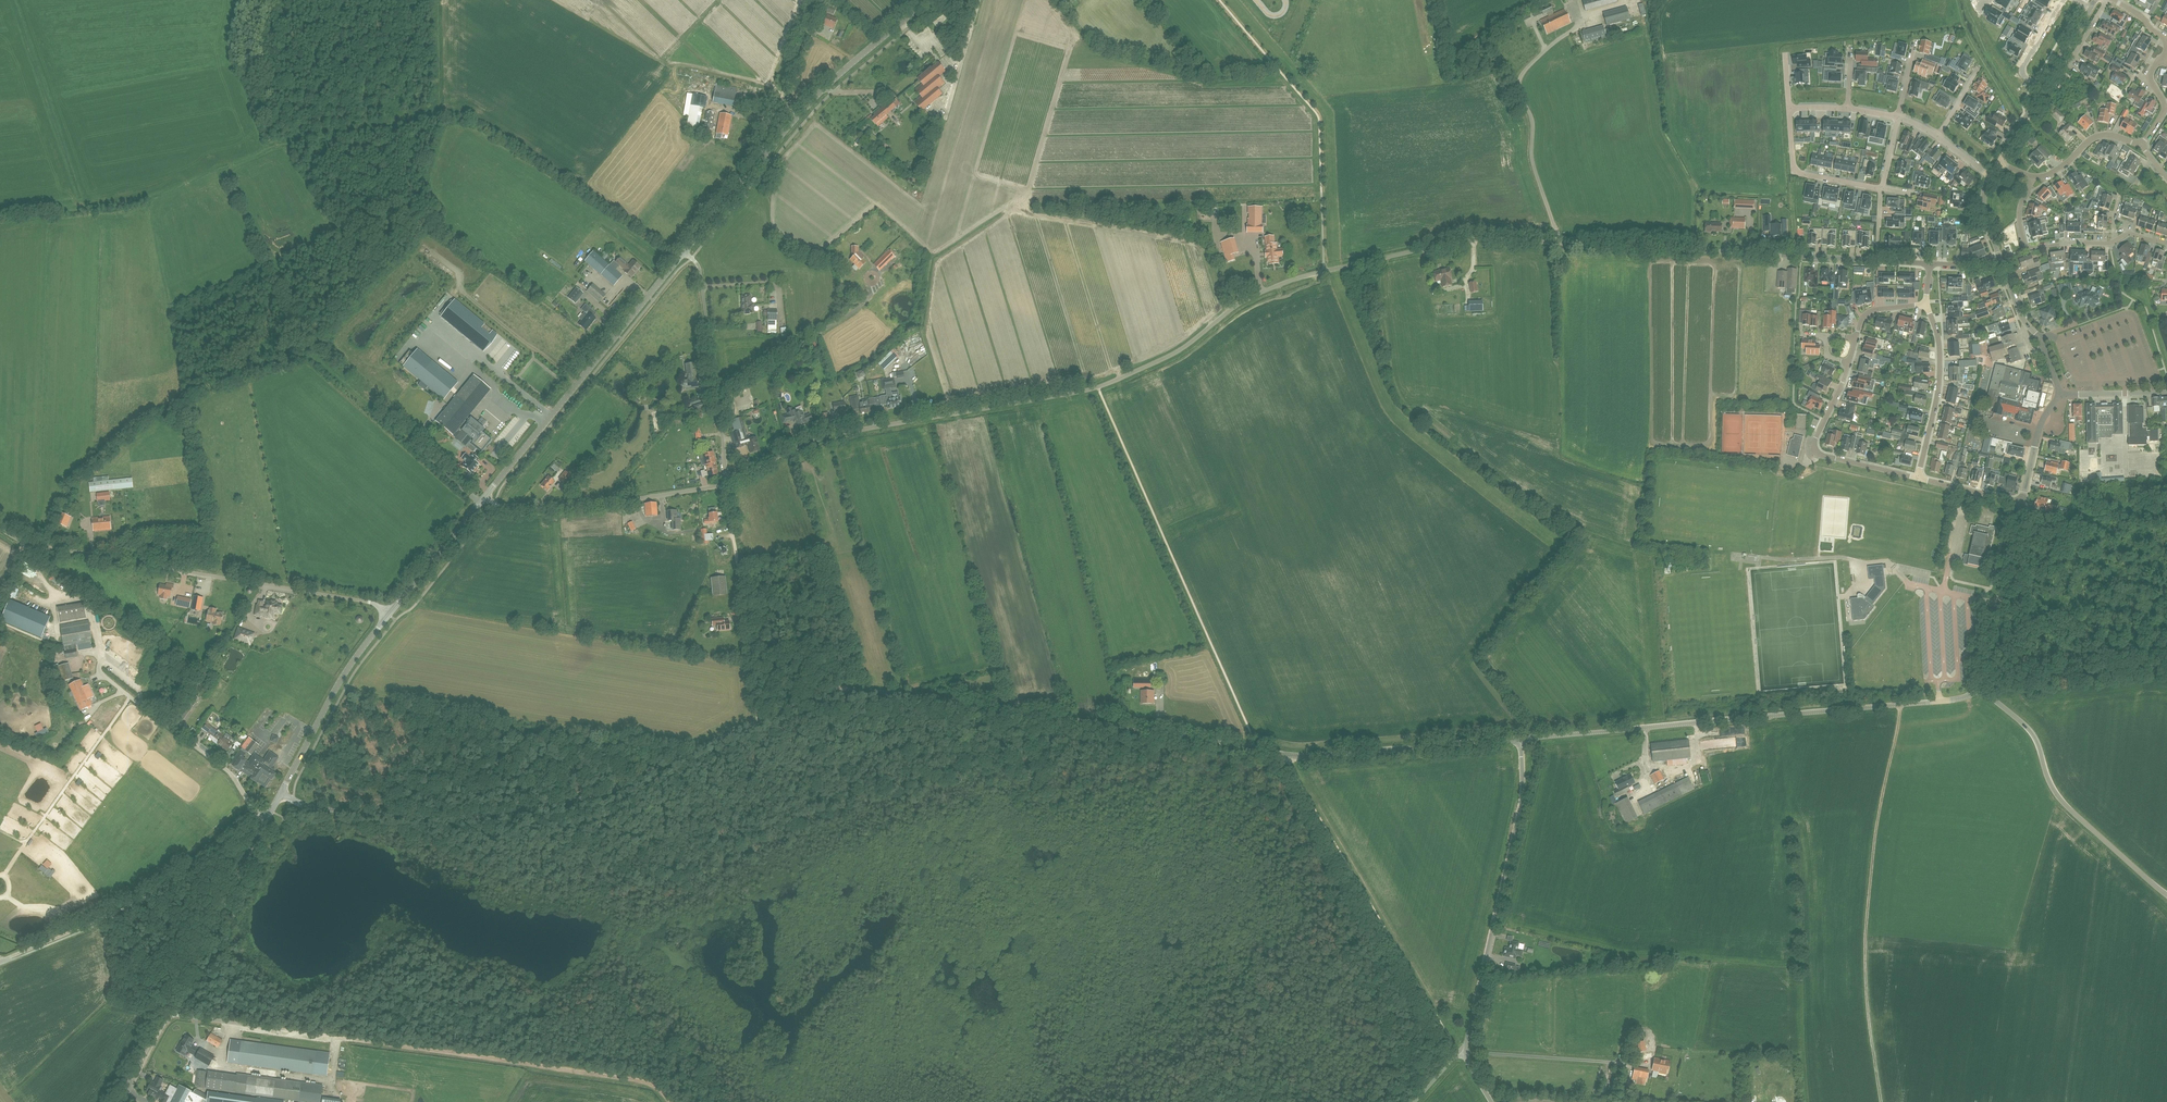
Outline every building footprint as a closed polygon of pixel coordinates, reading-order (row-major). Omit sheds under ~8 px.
[(1582,0),(1585,11),(1617,2),(1617,0),(1583,0),(1582,0)] [(1997,5),(2003,9),(2007,10),(2010,5),(2002,0),(2000,0),(1997,5)] [(2027,6),(2024,11),(2039,20),(2040,18),(2041,19),(2043,15),(2042,15),(2043,14),(2039,12),(2036,10),(2038,6),(2030,2),(2028,6),(2027,6)] [(823,11),(834,14),(836,8),(832,6),(833,4),(828,3),(828,5),(826,4),(823,11)] [(1539,8),(1531,12),(1534,18),(1543,14),(1543,15),(1547,13),(1552,11),(1553,10),(1551,5),(1542,9),(1541,6),(1538,7),(1539,8)] [(1607,25),(1630,19),(1627,7),(1604,13),(1607,25)] [(1989,9),(1986,15),(1990,18),(1988,20),(1995,25),(1996,24),(1998,21),(1999,20),(1998,19),(2000,16),(2005,19),(2005,18),(2010,21),(2012,17),(2005,13),(2002,11),(1996,8),(1994,12),(1991,10),(1989,9)] [(1556,23),(1558,28),(1570,22),(1564,10),(1556,13),(1560,21),(1556,23)] [(2022,16),(2019,20),(2020,21),(2027,25),(2029,21),(2032,24),(2036,26),(2036,25),(2037,25),(2039,22),(2038,21),(2039,20),(2024,11),(2021,15),(2022,16)] [(2123,13),(2122,15),(2114,11),(2111,17),(2118,21),(2116,25),(2120,27),(2122,28),(2125,23),(2129,16),(2123,13)] [(1547,33),(1558,28),(1556,23),(1560,21),(1556,13),(1554,14),(1549,17),(1541,20),(1547,33)] [(833,29),(836,19),(827,15),(823,25),(833,29)] [(2018,25),(2021,27),(2018,32),(2028,38),(2032,32),(2030,31),(2025,28),(2027,25),(2020,21),(2018,25)] [(2120,27),(2116,25),(2114,23),(2112,26),(2104,22),(2103,22),(2102,24),(2102,25),(2101,28),(2110,34),(2113,30),(2117,32),(2120,27)] [(1598,27),(1601,38),(1607,37),(1604,26),(1598,27)] [(1601,38),(1598,27),(1582,32),(1585,43),(1601,38)] [(2139,37),(2136,40),(2147,47),(2151,41),(2150,41),(2147,39),(2149,36),(2144,33),(2142,31),(2139,37)] [(2014,35),(2011,39),(2020,44),(2021,41),(2022,42),(2025,44),(2028,38),(2018,32),(2015,36),(2014,35)] [(2108,46),(2111,40),(2100,34),(2099,37),(2096,35),(2093,41),(2103,47),(2104,47),(2106,45),(2108,46)] [(2009,39),(2006,44),(2007,44),(2010,46),(2008,51),(2007,53),(2011,55),(2012,53),(2017,57),(2021,50),(2020,49),(2017,47),(2018,44),(2009,39)] [(2136,40),(2131,49),(2137,52),(2138,50),(2143,52),(2144,53),(2147,47),(2136,40)] [(1920,49),(1919,53),(1928,55),(1932,56),(1933,53),(1929,52),(1931,43),(1922,41),(1921,44),(1919,49),(1920,49)] [(1904,57),(1907,45),(1906,45),(1906,44),(1903,43),(1902,44),(1899,43),(1897,53),(1892,52),(1891,58),(1897,59),(1898,56),(1904,57)] [(2102,58),(2105,53),(2093,47),(2091,50),(2088,49),(2084,56),(2094,61),(2097,56),(2102,58)] [(2130,48),(2127,54),(2131,56),(2129,59),(2138,64),(2140,59),(2135,56),(2134,55),(2136,52),(2137,53),(2137,52),(2131,49),(2130,48)] [(1861,66),(1877,67),(1877,59),(1868,59),(1868,53),(1865,53),(1866,52),(1861,51),(1861,53),(1857,53),(1857,55),(1855,55),(1855,60),(1856,60),(1856,61),(1862,62),(1861,66)] [(1824,60),(1824,66),(1830,67),(1830,63),(1836,63),(1842,64),(1842,60),(1842,59),(1842,55),(1838,55),(1838,53),(1829,52),(1829,53),(1825,53),(1825,60),(1824,60)] [(1800,56),(1793,56),(1794,64),(1798,64),(1798,67),(1804,67),(1811,66),(1810,59),(1807,59),(1806,54),(1800,55),(1800,56)] [(1972,62),(1972,61),(1971,61),(1969,59),(1970,57),(1964,54),(1961,59),(1962,60),(1959,64),(1953,60),(1952,63),(1951,63),(1949,66),(1955,70),(1956,67),(1965,72),(1966,72),(1965,72),(1968,68),(1970,65),(1969,65),(1972,62)] [(2124,59),(2120,65),(2128,69),(2129,66),(2134,69),(2138,64),(2129,59),(2127,62),(2124,59)] [(1917,63),(1914,71),(1921,73),(1920,75),(1925,76),(1927,70),(1933,72),(1935,65),(1923,60),(1921,65),(1917,63)] [(919,95),(913,100),(922,111),(926,108),(939,97),(943,94),(938,89),(945,83),(939,77),(946,71),(939,62),(918,80),(920,82),(914,88),(919,95)] [(1888,70),(1886,76),(1888,76),(1893,77),(1894,74),(1900,75),(1902,65),(1893,63),(1892,70),(1888,70)] [(2080,70),(2085,74),(2084,76),(2088,78),(2092,72),(2097,75),(2100,70),(2092,65),(2089,63),(2088,66),(2084,64),(2080,70)] [(2111,78),(2110,80),(2115,83),(2116,81),(2121,85),(2125,77),(2118,73),(2120,69),(2114,65),(2111,70),(2114,72),(2111,78)] [(1865,81),(1866,81),(1867,74),(1866,74),(1866,72),(1871,73),(1871,68),(1863,68),(1863,72),(1856,71),(1855,75),(1854,75),(1854,80),(1855,80),(1855,82),(1861,82),(1861,81),(1865,81),(1865,82),(1865,81)] [(1796,78),(1795,78),(1795,84),(1805,83),(1805,76),(1809,76),(1808,69),(1799,70),(1799,74),(1796,74),(1796,78)] [(1824,69),(1824,77),(1829,77),(1829,81),(1829,82),(1841,82),(1841,79),(1842,79),(1842,75),(1841,75),(1841,74),(1836,74),(1831,73),(1831,69),(1824,69)] [(1880,74),(1878,82),(1884,83),(1884,82),(1888,83),(1886,90),(1896,92),(1898,82),(1888,80),(1888,76),(1886,76),(1880,74)] [(1954,93),(1958,85),(1955,83),(1956,81),(1957,82),(1959,78),(1953,74),(1949,80),(1947,79),(1943,86),(1954,93)] [(1980,78),(1973,90),(1978,93),(1976,97),(1985,102),(1989,96),(1984,93),(1984,94),(1982,92),(1987,85),(1983,83),(1984,81),(1980,78)] [(1928,90),(1930,84),(1919,80),(1919,81),(1918,84),(1912,83),(1909,95),(1909,96),(1913,97),(1913,96),(1917,97),(1917,96),(1918,92),(1918,93),(1920,85),(1923,86),(1922,89),(1928,90)] [(717,84),(714,102),(735,106),(738,88),(717,84)] [(2140,109),(2144,101),(2141,99),(2142,97),(2144,92),(2139,89),(2136,93),(2132,90),(2128,97),(2135,102),(2134,105),(2140,109)] [(1941,106),(1946,109),(1947,107),(1948,108),(1950,104),(1949,103),(1950,102),(1943,97),(1946,94),(1940,90),(1936,96),(1939,98),(1936,103),(1937,103),(1937,104),(1941,107),(1941,106)] [(707,97),(693,94),(686,127),(698,129),(702,108),(705,108),(707,97)] [(1964,104),(1966,106),(1972,109),(1970,112),(1973,115),(1972,116),(1975,119),(1979,113),(1974,110),(1978,103),(1975,101),(1975,100),(1973,99),(1972,99),(1968,97),(1968,98),(1967,97),(1965,100),(1966,100),(1964,104)] [(887,106),(892,111),(900,104),(896,99),(887,106)] [(2155,109),(2152,108),(2155,102),(2153,101),(2153,100),(2151,99),(2150,99),(2149,99),(2147,103),(2144,101),(2140,109),(2138,112),(2142,115),(2145,110),(2152,114),(2155,109)] [(2114,115),(2116,105),(2108,104),(2106,111),(2101,110),(2098,121),(2107,123),(2109,114),(2114,115)] [(2124,118),(2128,111),(2124,109),(2120,116),(2124,118)] [(887,115),(883,110),(873,118),(871,115),(865,119),(868,123),(871,120),(875,125),(882,119),(884,121),(887,119),(885,117),(887,115)] [(2055,110),(2051,114),(2059,121),(2063,117),(2055,110)] [(712,129),(715,112),(706,111),(703,128),(712,129)] [(1989,115),(1986,121),(1995,126),(1997,123),(2002,126),(2006,119),(2002,117),(2003,115),(2003,114),(1999,111),(1997,112),(1996,114),(1996,113),(1993,117),(1989,115)] [(727,135),(731,115),(720,113),(716,133),(727,135)] [(1956,118),(1954,120),(1967,129),(1975,119),(1966,113),(1964,116),(1960,113),(1958,115),(1957,115),(1956,115),(1956,116),(1956,117),(1956,118)] [(2087,130),(2093,123),(2085,116),(2079,122),(2087,130)] [(2131,134),(2136,125),(2125,118),(2120,127),(2131,134)] [(1830,133),(1831,122),(1828,122),(1828,121),(1824,120),(1824,128),(1823,128),(1823,132),(1826,133),(1830,133)] [(1861,121),(1859,134),(1864,135),(1863,137),(1868,138),(1870,130),(1866,129),(1868,122),(1866,122),(1866,121),(1862,120),(1862,121),(1861,121)] [(1810,122),(1811,133),(1821,132),(1821,125),(1817,125),(1817,121),(1810,122)] [(1804,133),(1804,122),(1797,122),(1797,125),(1796,125),(1796,129),(1797,129),(1797,133),(1804,133)] [(2073,137),(2074,135),(2071,132),(2074,128),(2070,123),(2066,127),(2060,133),(2068,142),(2070,140),(2071,141),(2074,138),(2073,137)] [(1869,138),(1869,140),(1877,142),(1876,144),(1883,145),(1884,140),(1887,127),(1884,126),(1884,125),(1879,124),(1878,128),(1872,127),(1872,126),(1872,127),(1871,132),(1869,138)] [(1986,132),(1981,141),(1988,145),(1989,146),(1989,145),(1991,147),(1992,146),(1993,146),(1994,145),(1994,144),(1994,143),(1994,142),(1996,138),(1994,137),(1997,131),(1990,127),(1987,133),(1986,132)] [(1902,150),(1909,152),(1914,139),(1911,138),(1912,135),(1911,134),(1911,133),(1909,132),(1907,133),(1905,132),(1902,140),(1903,140),(1901,143),(1904,144),(1902,150)] [(2159,156),(2166,146),(2166,144),(2166,143),(2161,139),(2163,137),(2160,136),(2155,143),(2158,144),(2154,150),(2160,154),(2159,155),(2159,156)] [(1911,149),(1917,153),(1922,158),(1925,154),(1923,153),(1929,144),(1928,144),(1929,143),(1926,141),(1926,142),(1922,139),(1921,141),(1917,138),(1911,149)] [(2104,158),(2112,145),(2111,145),(2110,147),(2104,143),(2103,146),(2100,144),(2094,154),(2099,157),(2100,156),(2104,158)] [(2112,145),(2104,158),(2106,154),(2111,157),(2109,160),(2114,163),(2120,153),(2117,151),(2118,149),(2112,145)] [(2043,154),(2046,151),(2041,146),(2038,149),(2036,152),(2035,151),(2029,158),(2039,167),(2045,161),(2040,156),(2043,154)] [(1925,154),(1922,158),(1918,163),(1921,165),(1925,160),(1929,163),(1933,159),(1935,161),(1942,153),(1939,151),(1939,150),(1938,149),(1937,149),(1936,149),(1931,155),(1927,151),(1925,154)] [(1832,158),(1827,157),(1828,153),(1825,153),(1825,157),(1821,156),(1821,152),(1818,151),(1818,155),(1813,154),(1811,165),(1832,169),(1834,159),(1835,155),(1832,154),(1832,158)] [(2085,152),(2082,156),(2085,159),(2088,160),(2091,157),(2085,152)] [(2127,158),(2125,162),(2127,163),(2136,168),(2140,162),(2138,161),(2135,159),(2136,156),(2129,152),(2126,158),(2127,158)] [(1834,169),(1855,173),(1857,163),(1858,163),(1859,159),(1856,159),(1855,163),(1851,162),(1852,158),(1849,157),(1848,161),(1844,160),(1845,156),(1842,156),(1841,160),(1836,159),(1834,169)] [(1942,168),(1946,170),(1952,162),(1950,160),(1951,159),(1948,157),(1947,157),(1946,157),(1945,159),(1942,157),(1933,168),(1939,172),(1942,168)] [(1875,171),(1876,167),(1875,166),(1875,165),(1870,164),(1871,161),(1864,159),(1863,167),(1867,168),(1866,172),(1865,175),(1867,175),(1867,176),(1871,177),(1871,176),(1873,176),(1874,171),(1875,171)] [(1899,162),(1896,174),(1904,176),(1905,172),(1907,166),(1910,167),(1911,161),(1906,160),(1905,163),(1899,162)] [(2121,165),(2118,171),(2124,174),(2126,171),(2130,173),(2133,175),(2136,168),(2127,163),(2125,162),(2124,161),(2121,165)] [(1952,162),(1946,170),(1949,173),(1945,177),(1951,181),(1959,170),(1957,168),(1958,166),(1958,165),(1955,162),(1954,163),(1952,162)] [(1958,174),(1953,180),(1959,184),(1962,180),(1969,185),(1974,179),(1973,178),(1973,177),(1972,176),(1971,176),(1965,171),(1961,176),(1958,174)] [(1914,172),(1913,179),(1917,179),(1916,186),(1915,186),(1929,189),(1929,188),(1931,180),(1921,178),(1921,173),(1914,172)] [(2082,190),(2083,189),(2089,185),(2085,179),(2081,181),(2076,173),(2069,177),(2077,189),(2080,187),(2082,190)] [(2067,197),(2074,193),(2070,188),(2067,190),(2062,182),(2055,186),(2061,196),(2065,194),(2067,197)] [(1813,199),(1812,203),(1817,204),(1819,195),(1820,191),(1820,190),(1819,190),(1815,189),(1815,186),(1814,186),(1814,185),(1810,184),(1810,185),(1807,185),(1806,188),(1805,188),(1804,192),(1805,192),(1804,198),(1813,199)] [(1829,203),(1832,189),(1830,189),(1830,188),(1826,187),(1826,188),(1825,188),(1823,197),(1819,197),(1818,204),(1822,204),(1823,202),(1829,203)] [(2050,192),(2046,189),(2045,188),(2038,196),(2039,196),(2038,198),(2037,199),(2036,199),(2043,203),(2044,201),(2048,197),(2049,198),(2051,196),(2054,198),(2057,196),(2053,190),(2050,192)] [(1834,190),(1832,189),(1829,203),(1836,205),(1836,207),(1840,208),(1841,201),(1837,200),(1839,191),(1838,191),(1838,189),(1835,189),(1834,190)] [(2102,201),(2111,204),(2113,197),(2111,197),(2107,196),(2108,193),(2100,190),(2097,200),(2102,201)] [(1849,204),(1848,209),(1855,210),(1856,203),(1853,202),(1854,194),(1851,193),(1851,192),(1847,191),(1847,192),(1846,192),(1844,204),(1849,204)] [(1963,192),(1958,191),(1951,191),(1950,204),(1954,205),(1954,207),(1958,207),(1958,208),(1962,208),(1967,208),(1967,207),(1968,206),(1968,205),(1968,204),(1968,203),(1968,202),(1967,201),(1968,199),(1963,199),(1963,192)] [(1862,205),(1858,205),(1857,213),(1863,214),(1864,209),(1869,210),(1869,208),(1870,208),(1871,203),(1870,203),(1871,198),(1869,197),(1869,196),(1869,195),(1865,194),(1865,195),(1864,195),(1863,200),(1862,205)] [(1929,210),(1930,205),(1935,206),(1937,197),(1925,194),(1924,198),(1919,198),(1917,206),(1924,207),(1924,209),(1929,210)] [(2109,210),(2111,204),(2102,201),(2097,200),(2091,198),(2089,201),(2101,205),(2100,207),(2109,210)] [(1888,207),(1891,207),(1890,211),(1896,212),(1896,215),(1904,215),(1912,216),(1912,210),(1904,209),(1904,204),(1899,204),(1900,200),(1888,199),(1888,202),(1887,202),(1887,205),(1888,206),(1888,207)] [(1735,200),(1734,207),(1754,208),(1754,201),(1735,200)] [(2047,207),(2042,204),(2041,203),(2039,207),(2042,209),(2047,211),(2049,213),(2051,210),(2049,208),(2047,207)] [(2030,204),(2029,210),(2027,210),(2026,215),(2028,215),(2036,217),(2039,207),(2039,206),(2034,205),(2030,204)] [(2122,205),(2120,212),(2123,213),(2122,215),(2122,216),(2128,218),(2131,208),(2132,205),(2129,204),(2128,207),(2125,206),(2122,205)] [(1262,225),(1261,224),(1262,207),(1248,207),(1248,213),(1249,213),(1249,218),(1248,218),(1248,224),(1247,224),(1247,232),(1262,232),(1262,225)] [(2131,208),(2128,218),(2135,220),(2138,210),(2131,208)] [(2075,223),(2075,233),(2076,233),(2075,234),(2079,234),(2079,233),(2081,233),(2081,231),(2081,228),(2084,228),(2084,225),(2085,212),(2085,209),(2081,210),(2081,214),(2081,223),(2078,223),(2078,220),(2077,219),(2075,219),(2075,220),(2075,223)] [(1764,230),(1770,230),(1770,237),(1777,236),(1777,235),(1782,235),(1782,236),(1787,236),(1787,225),(1782,225),(1782,224),(1775,225),(1775,226),(1771,226),(1771,216),(1763,217),(1764,230)] [(1894,220),(1887,219),(1887,223),(1886,223),(1886,225),(1887,226),(1887,227),(1900,228),(1900,223),(1905,223),(1905,216),(1894,216),(1894,220)] [(2146,228),(2149,219),(2141,216),(2138,226),(2146,229),(2146,228)] [(1734,217),(1733,226),(1739,227),(1739,228),(1745,229),(1746,218),(1734,217)] [(2036,223),(2029,224),(2031,231),(2041,228),(2041,224),(2046,223),(2048,223),(2047,217),(2040,218),(2040,222),(2036,223)] [(2065,219),(2065,223),(2068,223),(2068,232),(2075,233),(2075,223),(2068,223),(2068,220),(2065,219)] [(2146,228),(2146,229),(2153,231),(2156,221),(2149,219),(2146,228)] [(2084,225),(2084,228),(2084,231),(2084,232),(2086,232),(2087,232),(2098,232),(2098,229),(2104,229),(2108,230),(2108,223),(2095,222),(2094,222),(2094,226),(2098,226),(2098,229),(2088,228),(2088,227),(2088,226),(2087,226),(2087,225),(2086,225),(2084,225)] [(2166,225),(2166,224),(2159,222),(2156,232),(2164,235),(2165,234),(2164,234),(2166,225)] [(1721,231),(1721,223),(1714,223),(1705,223),(1705,231),(1715,231),(1721,231)] [(1951,226),(1944,226),(1944,242),(1948,242),(1947,244),(1949,245),(1949,246),(1954,246),(1954,245),(1955,245),(1956,238),(1957,239),(1957,234),(1956,234),(1956,233),(1951,233),(1951,226)] [(1930,232),(1930,244),(1933,245),(1937,246),(1937,245),(1938,245),(1939,236),(1942,236),(1943,229),(1936,228),(1936,232),(1930,232)] [(2041,228),(2031,231),(2032,238),(2049,234),(2048,231),(2042,232),(2041,228)] [(1809,234),(1809,245),(1810,245),(1809,246),(1813,246),(1813,245),(1816,245),(1816,239),(1822,239),(1822,229),(1814,229),(1814,234),(1809,234)] [(1824,229),(1823,239),(1828,239),(1828,246),(1831,246),(1831,247),(1834,247),(1834,246),(1835,246),(1836,235),(1831,235),(1832,230),(1824,229)] [(1914,233),(1914,243),(1916,244),(1916,245),(1921,245),(1922,236),(1925,236),(1925,230),(1920,230),(1919,233),(1914,233)] [(1850,247),(1850,246),(1851,241),(1856,241),(1856,231),(1848,231),(1848,236),(1843,236),(1843,247),(1844,247),(1844,248),(1847,248),(1847,247),(1850,247)] [(1869,248),(1870,244),(1870,241),(1870,237),(1865,237),(1866,232),(1858,231),(1857,241),(1857,245),(1862,246),(1862,247),(1862,248),(1865,248),(1865,249),(1868,249),(1868,248),(1869,248)] [(1273,236),(1265,237),(1267,251),(1265,251),(1266,257),(1267,257),(1268,262),(1270,262),(1270,264),(1278,263),(1277,256),(1283,256),(1282,249),(1277,249),(1276,243),(1274,244),(1273,236)] [(1886,243),(1886,249),(1893,249),(1893,246),(1901,246),(1901,239),(1894,238),(1894,237),(1886,237),(1886,238),(1885,239),(1885,240),(1885,241),(1885,242),(1886,243)] [(2124,266),(2127,264),(2131,261),(2128,257),(2133,252),(2131,251),(2133,249),(2133,247),(2128,242),(2119,251),(2125,257),(2123,259),(2122,259),(2120,261),(2124,266)] [(1971,249),(1968,248),(1968,244),(1963,244),(1962,258),(1974,259),(1974,260),(1986,256),(1983,245),(1971,249)] [(2152,254),(2149,253),(2150,247),(2142,245),(2139,255),(2144,257),(2143,262),(2149,263),(2152,254)] [(865,262),(862,259),(864,258),(858,252),(858,246),(851,246),(851,255),(853,257),(850,259),(855,264),(852,267),(856,271),(865,262)] [(1236,253),(1235,249),(1224,253),(1227,262),(1234,260),(1233,254),(1236,253)] [(2154,259),(2152,265),(2155,266),(2156,263),(2158,264),(2156,268),(2162,270),(2164,264),(2161,263),(2164,252),(2157,249),(2154,259)] [(894,256),(888,250),(873,265),(879,271),(894,256)] [(622,276),(616,270),(620,266),(623,268),(627,264),(619,257),(615,262),(613,260),(609,265),(593,251),(584,261),(613,286),(622,276)] [(2065,251),(2058,252),(2059,262),(2064,262),(2064,267),(2064,270),(2065,270),(2070,270),(2069,262),(2067,263),(2065,255),(2065,251)] [(2072,263),(2069,262),(2070,270),(2070,271),(2072,271),(2072,269),(2074,270),(2074,265),(2079,265),(2079,262),(2080,251),(2072,251),(2072,255),(2072,263)] [(2080,251),(2079,262),(2084,262),(2083,265),(2083,270),(2085,270),(2089,270),(2089,263),(2086,263),(2087,259),(2087,252),(2080,251)] [(2052,263),(2050,264),(2051,272),(2056,271),(2055,263),(2059,262),(2058,252),(2051,253),(2052,263)] [(2089,270),(2088,275),(2090,275),(2093,273),(2093,270),(2094,270),(2094,266),(2099,266),(2099,252),(2092,252),(2092,263),(2089,263),(2089,270)] [(2099,252),(2099,266),(2103,266),(2103,271),(2108,271),(2108,265),(2108,262),(2106,262),(2106,252),(2099,252)] [(2029,270),(2040,266),(2038,259),(2033,261),(2031,256),(2019,260),(2022,268),(2027,266),(2029,270)] [(627,264),(623,268),(625,269),(624,271),(631,277),(640,266),(633,260),(629,265),(627,264)] [(834,269),(842,274),(844,270),(836,265),(834,269)] [(1795,293),(1795,289),(1796,289),(1797,269),(1788,268),(1788,272),(1779,271),(1778,287),(1787,288),(1786,292),(1795,293)] [(2041,270),(2040,268),(2033,270),(2034,274),(2024,277),(2026,285),(2038,281),(2037,277),(2041,275),(2039,270),(2041,270)] [(1444,275),(1447,286),(1451,285),(1450,278),(1451,278),(1449,269),(1441,270),(1442,275),(1444,275)] [(1817,287),(1818,278),(1814,278),(1814,269),(1806,269),(1805,282),(1812,282),(1811,286),(1811,287),(1814,287),(1817,287)] [(1834,282),(1834,274),(1834,276),(1831,275),(1830,275),(1829,275),(1830,270),(1826,270),(1826,269),(1824,269),(1823,270),(1822,270),(1821,282),(1829,282),(1830,282),(1830,289),(1834,290),(1834,282)] [(1442,287),(1447,286),(1444,275),(1442,275),(1441,270),(1434,272),(1436,281),(1441,280),(1442,287)] [(1835,276),(1834,289),(1833,299),(1839,300),(1839,288),(1842,288),(1842,283),(1848,283),(1848,278),(1847,278),(1848,271),(1840,271),(1840,276),(1835,276)] [(1879,273),(1879,282),(1884,282),(1884,279),(1889,279),(1895,279),(1895,273),(1885,273),(1880,273),(1879,273)] [(1899,273),(1899,279),(1905,279),(1910,280),(1910,283),(1913,283),(1915,283),(1915,282),(1915,274),(1914,274),(1909,274),(1899,273)] [(1949,278),(1948,288),(1954,289),(1954,292),(1962,292),(1963,279),(1949,278)] [(1975,280),(1977,286),(1979,292),(1985,290),(1995,286),(1992,278),(1982,282),(1983,284),(1981,285),(1979,278),(1975,280)] [(1475,282),(1469,283),(1471,292),(1477,291),(1475,282)] [(586,291),(599,302),(605,295),(592,284),(586,291)] [(2064,284),(2057,285),(2059,293),(2066,292),(2064,284)] [(1867,288),(1867,291),(1863,291),(1864,303),(1867,303),(1867,304),(1871,303),(1871,302),(1872,302),(1871,294),(1874,294),(1875,285),(1875,287),(1867,288)] [(1879,287),(1878,297),(1879,297),(1884,297),(1894,298),(1894,292),(1889,291),(1883,291),(1884,287),(1879,287)] [(2099,297),(2102,289),(2097,287),(2093,294),(2092,293),(2091,293),(2088,292),(2084,293),(2083,293),(2082,294),(2081,294),(2078,287),(2073,289),(2077,299),(2076,300),(2075,301),(2075,302),(2076,303),(2077,304),(2079,303),(2080,307),(2085,305),(2087,305),(2088,305),(2089,305),(2090,306),(2091,306),(2092,307),(2093,307),(2094,307),(2096,304),(2097,305),(2098,304),(2099,303),(2099,302),(2098,301),(2098,300),(2099,297)] [(576,288),(568,298),(574,304),(582,293),(576,288)] [(1899,292),(1899,298),(1909,298),(1914,298),(1915,298),(1915,290),(1915,288),(1913,288),(1910,288),(1910,292),(1905,292),(1899,292)] [(1855,292),(1852,292),(1852,299),(1856,299),(1857,305),(1858,305),(1858,306),(1862,306),(1862,304),(1864,304),(1864,303),(1863,291),(1855,292)] [(750,294),(742,295),(742,306),(742,313),(745,312),(745,314),(749,313),(749,312),(753,312),(753,304),(751,304),(750,294)] [(1996,303),(2000,301),(1998,294),(1990,296),(1991,300),(1977,305),(1979,310),(1996,303)] [(2036,305),(2046,301),(2044,296),(2040,297),(2039,294),(2029,297),(2032,306),(2033,306),(2033,307),(2037,306),(2036,305)] [(455,300),(441,317),(479,348),(482,344),(486,347),(497,335),(455,300)] [(1469,305),(1465,305),(1465,311),(1483,311),(1482,301),(1469,302),(1469,305)] [(1947,306),(1946,307),(1946,309),(1948,310),(1948,313),(1950,313),(1950,318),(1955,317),(1959,317),(1969,316),(1969,315),(1963,315),(1963,313),(1961,313),(1961,312),(1961,307),(1963,307),(1962,302),(1956,302),(1954,302),(1952,302),(1953,306),(1947,306)] [(579,318),(582,320),(579,324),(586,330),(595,318),(591,315),(594,311),(585,304),(581,309),(584,312),(582,314),(581,314),(579,317),(579,318)] [(2054,324),(2058,323),(2056,318),(2053,309),(2054,309),(2053,305),(2047,307),(2048,308),(2044,310),(2042,314),(2043,318),(2041,319),(2043,324),(2043,325),(2043,324),(2045,323),(2046,326),(2054,323),(2054,324)] [(763,316),(768,316),(768,317),(777,317),(777,309),(768,308),(768,310),(763,310),(763,316)] [(1998,319),(2006,316),(2003,308),(1993,311),(1995,316),(1997,315),(1998,319)] [(1975,313),(1969,315),(1969,316),(1969,318),(1976,315),(1977,318),(1989,314),(1987,309),(1975,313)] [(1811,313),(1811,311),(1800,310),(1800,318),(1804,318),(1803,325),(1810,325),(1810,326),(1811,313)] [(1811,313),(1810,326),(1817,327),(1818,320),(1821,321),(1822,312),(1818,311),(1818,313),(1811,313)] [(1835,325),(1836,311),(1825,311),(1824,327),(1827,327),(1828,328),(1830,328),(1831,328),(1832,324),(1835,325)] [(1852,320),(1850,315),(1847,317),(1847,318),(1842,318),(1842,317),(1842,316),(1841,316),(1837,315),(1837,320),(1839,321),(1839,328),(1841,328),(1841,329),(1842,329),(1842,330),(1843,330),(1844,329),(1844,328),(1847,328),(1847,325),(1849,325),(1849,324),(1850,324),(1851,324),(1851,323),(1852,323),(1852,322),(1852,321),(1852,320)] [(1894,330),(1900,331),(1903,332),(1904,327),(1907,318),(1900,316),(1898,324),(1895,323),(1894,330)] [(1948,324),(1947,324),(1947,328),(1957,328),(1959,328),(1959,325),(1962,325),(1962,324),(1962,321),(1970,320),(1969,318),(1969,316),(1959,317),(1959,321),(1957,321),(1955,321),(1948,321),(1948,324)] [(776,327),(777,318),(768,317),(768,327),(776,327)] [(1875,325),(1876,325),(1876,327),(1881,328),(1880,329),(1881,330),(1890,332),(1893,320),(1887,319),(1886,320),(1884,319),(1884,320),(1878,318),(1877,321),(1876,320),(1875,325)] [(1907,318),(1904,327),(1903,332),(1913,334),(1914,327),(1915,327),(1916,321),(1913,321),(1913,320),(1907,318)] [(1915,343),(1916,336),(1920,337),(1920,335),(1923,336),(1924,332),(1925,332),(1926,331),(1926,330),(1926,329),(1925,328),(1926,324),(1919,322),(1918,327),(1915,327),(1914,327),(1913,334),(1913,335),(1911,342),(1915,343)] [(2008,323),(2000,326),(1999,322),(1987,327),(1989,332),(1993,331),(1994,333),(1996,332),(1997,334),(2010,330),(2008,323)] [(1957,328),(1947,328),(1948,333),(1949,333),(1949,335),(1956,335),(1958,335),(1960,335),(1960,339),(1961,339),(1967,338),(1972,338),(1971,334),(1963,334),(1963,331),(1957,331),(1957,328)] [(2006,348),(2016,345),(2012,334),(2002,338),(2004,344),(2006,348)] [(1865,346),(1876,349),(1877,345),(1883,346),(1884,340),(1876,338),(1875,341),(1867,339),(1867,340),(1866,340),(1865,343),(1866,344),(1866,346),(1865,346)] [(1819,354),(1820,345),(1816,345),(1816,341),(1810,340),(1803,340),(1802,348),(1807,348),(1807,354),(1819,354)] [(2004,344),(2003,344),(1989,348),(1993,362),(2004,359),(2003,355),(2006,355),(2005,352),(2009,351),(2010,356),(2005,357),(2007,363),(2010,362),(2011,364),(2021,360),(2016,345),(2006,348),(2004,344)] [(1926,348),(1921,347),(1921,346),(1917,345),(1916,351),(1914,351),(1914,354),(1928,357),(1930,350),(1926,349),(1926,348)] [(1876,349),(1865,346),(1864,348),(1863,349),(1862,351),(1863,352),(1863,353),(1870,354),(1869,358),(1876,359),(1877,354),(1874,353),(1875,349),(1876,349)] [(892,352),(879,364),(885,370),(900,356),(897,353),(894,355),(892,352)] [(1869,368),(1874,369),(1875,364),(1878,365),(1879,360),(1876,359),(1869,358),(1869,361),(1861,359),(1860,366),(1869,368)] [(1950,368),(1950,374),(1963,374),(1965,374),(1965,366),(1969,366),(1969,359),(1962,360),(1962,366),(1959,366),(1959,368),(1950,368)] [(1829,366),(1830,363),(1825,360),(1822,366),(1824,367),(1822,371),(1832,376),(1835,369),(1829,366)] [(458,383),(432,362),(418,378),(444,399),(458,383)] [(698,378),(695,378),(695,374),(696,374),(694,363),(685,364),(687,375),(688,375),(688,379),(683,380),(684,389),(689,389),(689,387),(699,386),(700,390),(706,389),(705,382),(699,383),(698,378)] [(1916,364),(1916,374),(1921,374),(1922,371),(1929,371),(1930,364),(1916,364)] [(2016,420),(2030,424),(2034,410),(2037,411),(2037,410),(2038,411),(2039,407),(2038,407),(2038,406),(2043,408),(2047,394),(2042,392),(2039,391),(2039,392),(2038,391),(2039,388),(2041,389),(2042,385),(2040,385),(2041,381),(2030,378),(2032,373),(2020,370),(2020,371),(2006,367),(1996,364),(1985,404),(1995,407),(1993,413),(2001,415),(2002,411),(2017,415),(2016,420)] [(1868,371),(1869,368),(1860,366),(1858,372),(1866,374),(1865,377),(1871,378),(1873,372),(1868,371)] [(863,370),(856,373),(858,378),(865,375),(863,370)] [(1818,392),(1819,390),(1822,392),(1822,390),(1826,392),(1830,384),(1826,383),(1828,379),(1818,374),(1818,375),(1816,379),(1820,382),(1818,385),(1815,384),(1814,383),(1813,385),(1812,387),(1811,389),(1813,390),(1818,392)] [(1950,374),(1950,381),(1954,381),(1959,381),(1959,384),(1962,384),(1961,388),(1973,391),(1974,385),(1963,384),(1963,374),(1950,374)] [(473,375),(463,387),(436,421),(450,433),(450,434),(473,452),(476,448),(481,453),(492,440),(480,431),(482,429),(468,417),(481,401),(491,389),(473,375)] [(1859,376),(1858,380),(1854,379),(1852,386),(1864,389),(1865,385),(1870,386),(1871,379),(1859,376)] [(883,389),(895,387),(894,378),(882,380),(883,389)] [(1899,384),(1898,389),(1905,390),(1907,390),(1914,391),(1917,392),(1918,388),(1928,389),(1929,381),(1920,380),(1920,379),(1916,378),(1915,387),(1905,386),(1906,385),(1899,384)] [(1948,395),(1956,397),(1958,389),(1950,387),(1948,395)] [(1814,397),(1816,394),(1816,393),(1810,390),(1807,396),(1811,398),(1809,403),(1807,402),(1806,406),(1811,409),(1813,405),(1820,409),(1823,401),(1814,397)] [(1861,403),(1863,398),(1863,397),(1872,399),(1873,394),(1864,392),(1853,390),(1853,393),(1849,392),(1847,400),(1858,402),(1861,403)] [(880,396),(880,397),(882,405),(887,404),(888,408),(902,406),(901,401),(902,401),(901,396),(892,397),(891,395),(892,395),(891,394),(880,396)] [(1916,395),(1916,396),(1914,402),(1925,405),(1926,397),(1917,395),(1916,395)] [(1955,404),(1956,397),(1948,395),(1946,402),(1955,404)] [(859,403),(858,396),(850,397),(852,407),(853,412),(860,410),(859,403)] [(862,403),(859,403),(860,410),(861,413),(870,412),(868,405),(875,404),(873,397),(868,398),(868,399),(862,401),(862,403)] [(834,411),(846,409),(844,401),(833,403),(834,411)] [(706,402),(693,406),(695,413),(708,409),(706,402)] [(1846,411),(1854,413),(1855,406),(1848,404),(1846,411)] [(2112,435),(2122,435),(2123,435),(2122,404),(2113,404),(2113,405),(2107,406),(2107,404),(2101,404),(2101,406),(2095,406),(2095,404),(2086,405),(2087,443),(2098,443),(2098,439),(2112,438),(2112,435)] [(2081,417),(2082,417),(2081,405),(2073,405),(2073,417),(2077,417),(2077,421),(2082,421),(2081,417)] [(786,410),(788,414),(780,416),(782,423),(793,420),(793,421),(795,420),(796,419),(799,425),(806,422),(806,421),(812,419),(810,414),(804,416),(802,411),(803,411),(801,406),(795,408),(796,410),(793,411),(792,407),(786,410)] [(2143,408),(2140,408),(2140,406),(2128,406),(2128,423),(2129,423),(2129,437),(2128,437),(2128,446),(2146,445),(2146,441),(2150,441),(2158,441),(2158,430),(2150,430),(2150,431),(2143,431),(2143,423),(2144,423),(2143,408)] [(1958,410),(1954,409),(1945,407),(1943,414),(1953,417),(1953,413),(1957,414),(1958,410)] [(1921,422),(1923,414),(1918,413),(1919,411),(1908,408),(1906,419),(1921,422)] [(1854,413),(1846,411),(1841,410),(1840,413),(1840,414),(1839,418),(1852,421),(1854,413)] [(830,424),(828,413),(820,414),(823,426),(830,424)] [(1955,417),(1953,417),(1943,414),(1942,421),(1951,424),(1951,423),(1955,424),(1955,421),(1952,420),(1954,421),(1955,417)] [(1797,430),(1807,431),(1807,415),(1797,415),(1797,430)] [(756,438),(751,439),(750,437),(749,436),(747,436),(746,436),(744,428),(745,428),(742,421),(732,424),(734,431),(731,432),(735,448),(748,444),(749,449),(750,451),(750,452),(751,452),(752,452),(754,452),(755,451),(759,450),(756,438)] [(1939,431),(1948,434),(1949,430),(1953,431),(1954,428),(1950,427),(1950,426),(1941,424),(1939,431)] [(1907,434),(1909,435),(1917,437),(1919,429),(1909,426),(1908,427),(1904,426),(1903,432),(1903,433),(1907,434)] [(1834,446),(1835,443),(1838,443),(1841,432),(1834,430),(1833,435),(1828,434),(1826,445),(1834,446)] [(1947,437),(1948,434),(1939,431),(1938,438),(1947,440),(1950,441),(1951,438),(1947,437)] [(1857,433),(1855,443),(1859,444),(1857,453),(1865,455),(1867,444),(1861,442),(1863,435),(1862,434),(1857,433)] [(1916,443),(1908,442),(1909,438),(1901,436),(1891,434),(1891,437),(1891,438),(1900,440),(1898,445),(1905,446),(1904,449),(1914,451),(1915,451),(1916,447),(1915,446),(1916,443)] [(1791,440),(1790,445),(1792,447),(1793,447),(1791,456),(1799,458),(1804,437),(1795,435),(1794,439),(1793,439),(1791,440)] [(1853,450),(1854,445),(1856,437),(1850,436),(1849,439),(1844,438),(1841,449),(1844,450),(1844,451),(1846,451),(1847,451),(1849,451),(1849,449),(1853,450)] [(1988,454),(1992,437),(1985,436),(1982,452),(1988,454)] [(1996,447),(1997,443),(2003,444),(2002,448),(2004,449),(2004,452),(2007,453),(2007,454),(2023,458),(2023,457),(2023,458),(2024,455),(2023,455),(2025,449),(2011,446),(2012,442),(1992,438),(1992,442),(1991,446),(1996,447)] [(2051,442),(2051,443),(2050,443),(2050,445),(2050,446),(2050,449),(2058,451),(2058,453),(2065,454),(2066,449),(2068,450),(2070,442),(2060,440),(2059,444),(2051,442)] [(1947,450),(1948,446),(1948,444),(1937,442),(1936,447),(1947,450)] [(1974,454),(1975,450),(1967,449),(1962,448),(1960,455),(1958,461),(1961,462),(1958,477),(1965,479),(1967,470),(1963,469),(1964,466),(1965,466),(1968,453),(1974,454)] [(1939,460),(1938,459),(1933,458),(1931,468),(1932,468),(1931,471),(1938,473),(1940,464),(1944,465),(1947,452),(1941,451),(1939,460)] [(706,465),(715,462),(713,452),(703,454),(699,455),(698,457),(700,461),(701,461),(702,466),(706,465)] [(461,458),(462,459),(466,462),(462,466),(466,469),(465,471),(468,473),(469,472),(471,473),(478,464),(476,462),(478,459),(473,454),(470,457),(465,453),(461,458)] [(1994,455),(1989,454),(1986,467),(1991,468),(1993,459),(1994,455)] [(1897,459),(1896,463),(1901,465),(1901,464),(1910,466),(1910,465),(1911,465),(1912,461),(1911,461),(1912,459),(1907,457),(1904,456),(1899,455),(1898,459),(1897,459)] [(1955,463),(1952,462),(1948,461),(1945,474),(1952,476),(1955,463)] [(2067,471),(2069,463),(2062,461),(2061,464),(2058,464),(2058,463),(2051,461),(2051,463),(2047,462),(2045,470),(2052,472),(2051,473),(2056,474),(2058,468),(2067,471)] [(718,474),(715,462),(706,465),(707,471),(705,471),(705,470),(701,471),(702,477),(709,475),(709,476),(718,474)] [(1978,482),(1980,473),(1977,472),(1978,468),(1975,467),(1974,471),(1973,471),(1971,480),(1978,482)] [(572,489),(578,481),(565,470),(558,478),(572,489)] [(1993,485),(1995,475),(1992,474),(1992,470),(1989,470),(1985,484),(1993,485)] [(2102,478),(2101,472),(2096,472),(2097,483),(2124,481),(2124,477),(2102,478)] [(2017,477),(2009,475),(2010,474),(2004,473),(2003,477),(1999,476),(1997,483),(2003,484),(2002,487),(2001,486),(2001,490),(2012,492),(2013,490),(2015,491),(2017,483),(2015,483),(2017,477)] [(547,490),(555,481),(548,476),(541,485),(547,490)] [(2056,479),(2057,477),(2051,476),(2050,478),(2047,477),(2047,478),(2043,477),(2041,484),(2045,485),(2045,486),(2050,487),(2051,482),(2055,483),(2056,479)] [(90,492),(133,487),(132,478),(89,482),(90,492)] [(2065,493),(2070,494),(2072,485),(2063,483),(2061,491),(2065,493)] [(102,501),(109,500),(110,500),(109,492),(97,494),(97,501),(102,501)] [(2052,512),(2053,505),(2047,504),(2048,499),(2038,497),(2037,500),(2036,500),(2035,505),(2041,506),(2046,507),(2045,511),(2052,512)] [(646,516),(657,515),(656,502),(645,503),(646,516)] [(713,522),(713,521),(718,521),(717,512),(715,512),(715,508),(709,509),(709,513),(709,517),(708,517),(708,519),(704,520),(704,523),(713,522)] [(671,510),(667,511),(668,520),(672,520),(677,520),(677,519),(676,510),(674,510),(673,510),(671,510)] [(65,526),(69,515),(60,511),(55,522),(65,526)] [(94,530),(111,529),(109,517),(92,518),(94,530)] [(677,520),(672,520),(673,529),(680,529),(680,518),(677,519),(677,520)] [(634,521),(628,523),(632,532),(637,529),(634,521)] [(1974,535),(1969,555),(1987,559),(1988,559),(1996,526),(1990,525),(1989,527),(1976,524),(1976,526),(1971,525),(1969,534),(1974,535)] [(1987,559),(1969,555),(1965,554),(1963,563),(1967,564),(1967,565),(1968,565),(1980,567),(1980,568),(1980,567),(1985,568),(1987,559)] [(1868,566),(1869,578),(1874,578),(1875,585),(1865,597),(1862,595),(1861,594),(1858,594),(1857,595),(1858,598),(1851,599),(1853,621),(1865,619),(1875,607),(1872,605),(1886,588),(1884,576),(1883,564),(1868,566)] [(1914,581),(1929,584),(1932,571),(1922,569),(1921,573),(1919,572),(1919,569),(1917,569),(1914,581)] [(192,587),(194,580),(179,576),(177,584),(192,587)] [(714,595),(726,594),(724,576),(712,578),(714,595)] [(160,584),(158,595),(161,595),(160,598),(167,599),(167,596),(170,597),(171,593),(171,590),(173,590),(174,585),(167,583),(166,585),(160,584)] [(200,611),(201,604),(202,600),(203,597),(202,597),(194,596),(192,609),(197,610),(200,611)] [(177,600),(176,605),(179,606),(189,608),(191,599),(181,597),(181,598),(178,597),(177,600)] [(50,617),(10,600),(1,621),(41,638),(50,617)] [(264,606),(263,606),(264,601),(258,600),(257,605),(255,614),(265,616),(266,616),(266,617),(267,618),(268,618),(269,618),(270,618),(271,617),(272,618),(273,612),(279,613),(279,611),(280,611),(280,610),(281,609),(281,608),(281,607),(280,606),(280,605),(276,604),(277,603),(275,603),(276,600),(271,600),(270,602),(267,601),(266,608),(264,607),(264,606)] [(60,622),(87,617),(84,603),(57,607),(60,622)] [(221,623),(223,613),(215,612),(216,609),(210,608),(210,611),(208,611),(207,620),(214,622),(213,624),(219,625),(220,623),(221,623)] [(724,621),(723,617),(712,619),(713,625),(717,625),(718,630),(730,629),(729,621),(724,621)] [(76,645),(93,642),(89,620),(60,625),(66,658),(77,656),(76,645)] [(237,631),(234,639),(250,645),(253,637),(254,634),(253,633),(249,632),(246,631),(245,630),(242,629),(239,628),(238,628),(237,631)] [(81,710),(92,705),(80,680),(69,685),(81,710)] [(1153,691),(1141,691),(1141,703),(1153,703),(1153,691)] [(179,725),(196,701),(190,696),(174,719),(172,723),(177,727),(178,725),(179,725)] [(72,720),(69,727),(78,730),(81,724),(72,720)] [(207,723),(203,729),(211,735),(215,729),(207,723)] [(219,732),(215,729),(211,735),(219,741),(218,743),(227,750),(232,743),(233,744),(236,741),(226,733),(225,736),(219,732)] [(238,769),(239,770),(244,763),(247,766),(243,772),(252,778),(251,778),(252,779),(253,780),(253,781),(254,781),(255,781),(257,783),(259,780),(265,784),(269,778),(272,779),(272,778),(273,778),(274,777),(275,776),(275,775),(275,774),(272,771),(273,769),(271,767),(277,759),(270,755),(271,753),(270,752),(270,751),(263,760),(254,753),(248,761),(243,758),(246,753),(245,752),(246,751),(251,755),(259,745),(249,737),(241,747),(242,748),(231,764),(233,762),(235,764),(234,766),(235,767),(235,768),(235,769),(236,769),(237,769),(238,769)] [(1653,761),(1690,757),(1688,740),(1651,744),(1653,761)] [(59,745),(54,750),(59,753),(63,748),(59,745)] [(1655,784),(1664,779),(1659,770),(1650,775),(1655,784)] [(1625,787),(1627,786),(1634,783),(1630,775),(1622,779),(1624,784),(1625,787)] [(1644,814),(1694,789),(1688,777),(1638,802),(1644,814)] [(1629,790),(1627,786),(1625,787),(1624,784),(1622,779),(1615,783),(1619,789),(1614,791),(1616,796),(1629,790)] [(1617,804),(1625,822),(1638,817),(1630,798),(1626,799),(1629,807),(1624,809),(1621,802),(1617,804)] [(1518,952),(1522,953),(1523,950),(1517,949),(1519,943),(1511,941),(1510,944),(1509,949),(1513,949),(1512,951),(1517,952),(1517,953),(1518,953),(1518,952)] [(1513,949),(1509,949),(1505,948),(1503,956),(1515,959),(1516,955),(1521,957),(1522,953),(1518,952),(1518,953),(1517,953),(1517,952),(1512,951),(1513,949)] [(1518,975),(1518,972),(1519,967),(1515,966),(1515,965),(1506,963),(1504,969),(1512,971),(1511,974),(1518,975)] [(218,1047),(222,1039),(211,1033),(207,1040),(218,1047)] [(186,1036),(182,1043),(181,1042),(177,1051),(185,1055),(187,1051),(193,1055),(197,1048),(191,1045),(193,1040),(190,1038),(189,1037),(188,1036),(187,1036),(186,1036)] [(232,1058),(232,1063),(326,1076),(329,1053),(235,1040),(234,1044),(230,1044),(230,1049),(230,1053),(229,1053),(229,1058),(232,1058)] [(1644,1041),(1634,1043),(1636,1050),(1637,1052),(1646,1050),(1645,1048),(1644,1049),(1643,1045),(1644,1045),(1644,1041)] [(200,1049),(195,1057),(209,1065),(214,1056),(200,1049)] [(1648,1057),(1647,1052),(1634,1055),(1636,1061),(1648,1057)] [(1668,1073),(1670,1061),(1654,1058),(1652,1070),(1668,1073)] [(197,1070),(195,1087),(204,1088),(207,1071),(197,1070)] [(1634,1070),(1632,1079),(1637,1080),(1646,1082),(1648,1073),(1634,1070)] [(301,1083),(237,1074),(237,1075),(208,1071),(206,1088),(299,1101),(303,1101),(320,1101),(323,1086),(301,1083)] [(150,1091),(148,1095),(157,1100),(158,1098),(162,1100),(161,1101),(167,1101),(170,1096),(159,1090),(161,1086),(160,1086),(163,1080),(157,1077),(154,1083),(152,1081),(147,1090),(150,1091)] [(1629,1094),(1631,1083),(1622,1082),(1620,1093),(1629,1094)] [(285,1100),(257,1096),(257,1098),(208,1091),(207,1095),(206,1095),(205,1097),(195,1092),(194,1093),(179,1085),(170,1101),(285,1101),(285,1100)]
